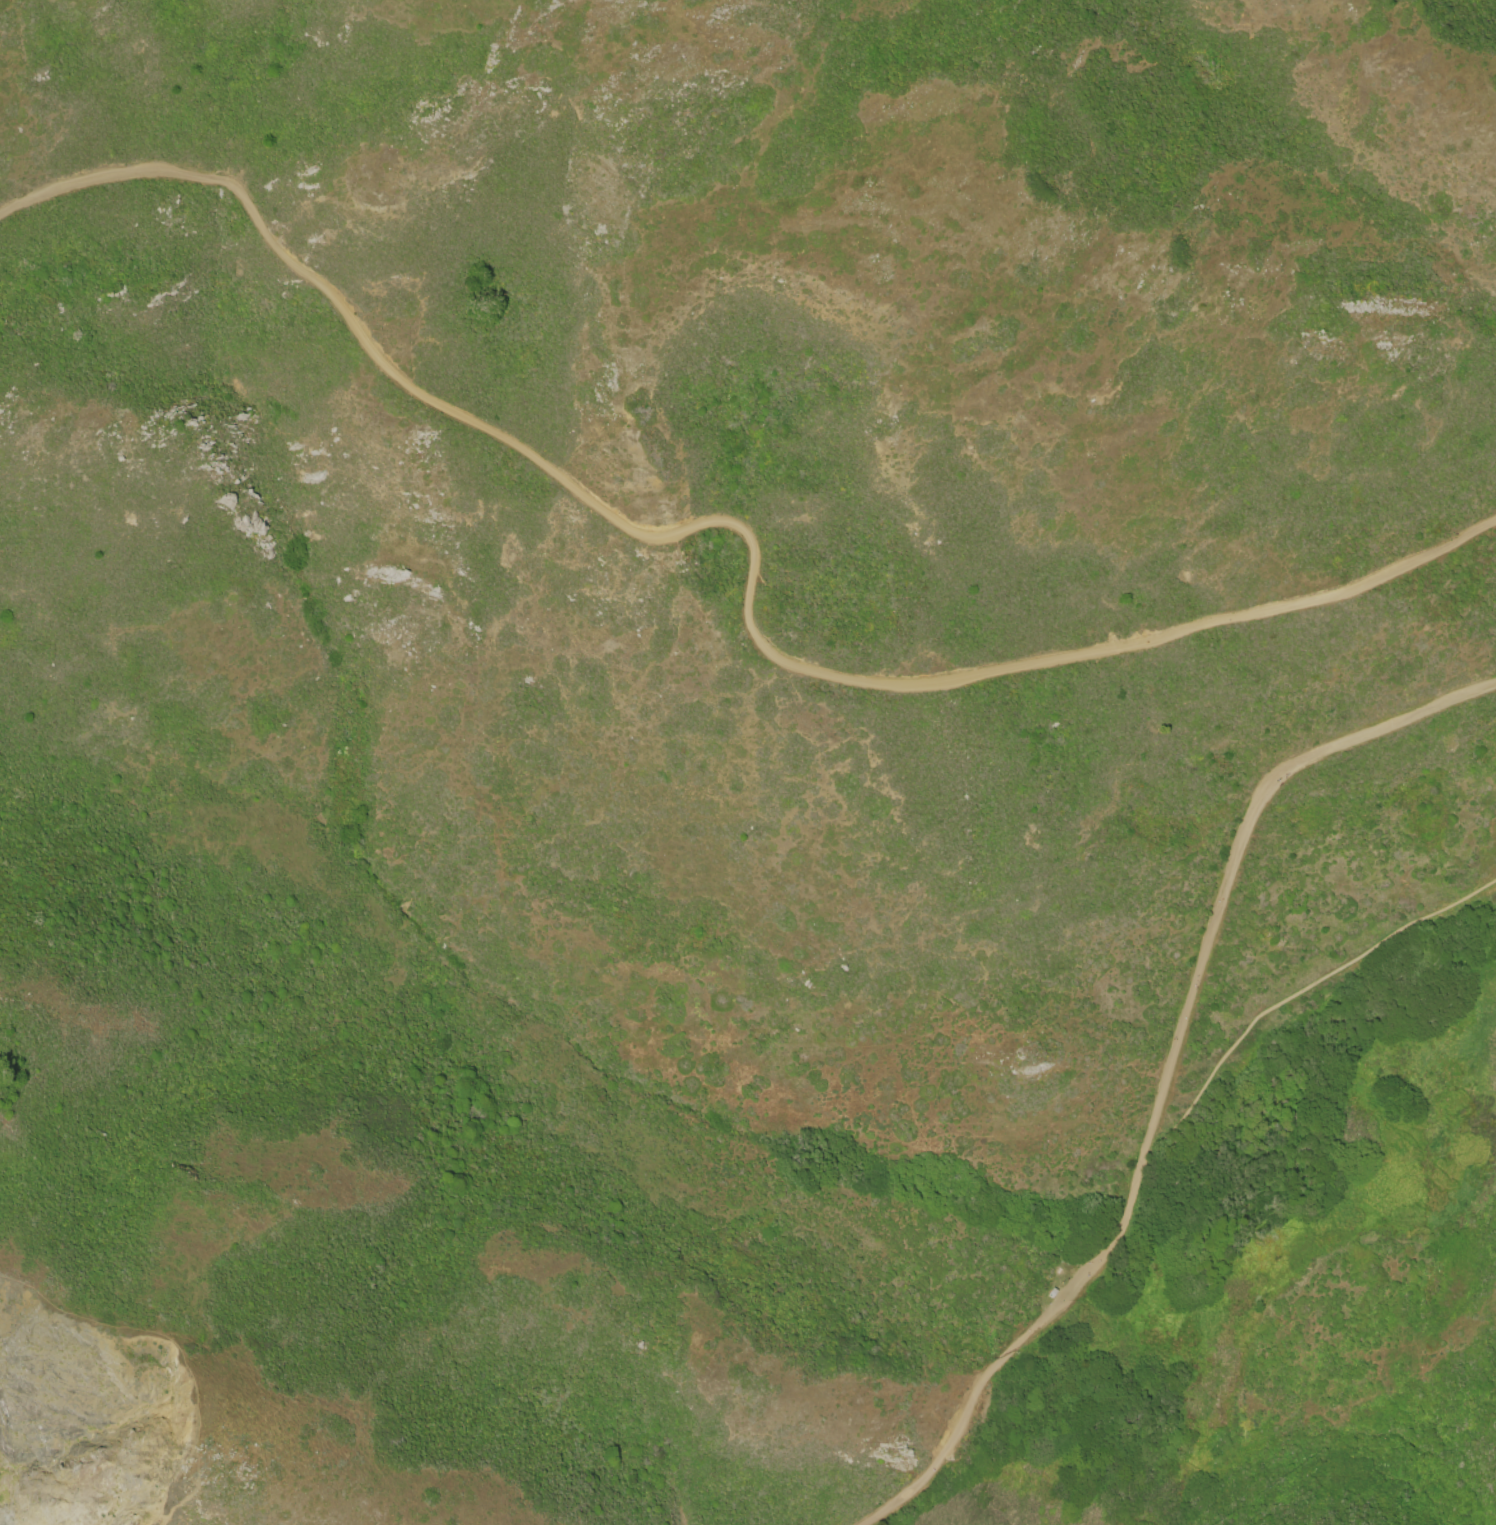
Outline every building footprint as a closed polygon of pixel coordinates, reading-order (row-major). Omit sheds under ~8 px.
[(1052,1287),(1046,1295),(1051,1298),(1056,1290),(1052,1287)]
